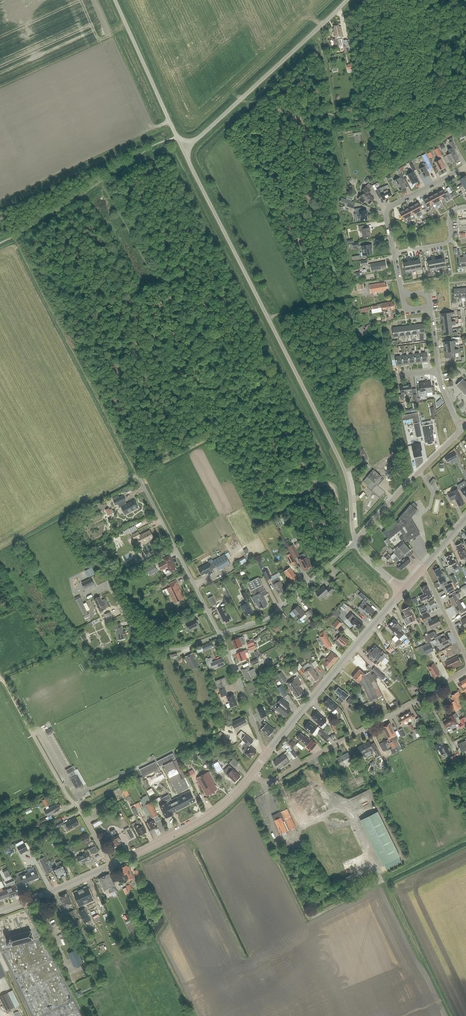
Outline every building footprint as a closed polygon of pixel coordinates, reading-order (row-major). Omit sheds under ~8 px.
[(339,27),(339,25),(334,26),(334,28),(333,28),(335,39),(336,38),(338,46),(343,45),(342,37),(343,37),(341,27),(339,27)] [(448,150),(450,153),(446,155),(448,159),(450,164),(459,159),(454,149),(456,148),(452,141),(449,143),(452,148),(448,150)] [(439,170),(445,167),(441,160),(435,163),(439,170)] [(432,167),(429,161),(424,164),(423,163),(420,164),(422,167),(420,169),(424,178),(430,175),(427,170),(432,167)] [(399,191),(406,188),(402,181),(405,180),(400,170),(398,171),(399,174),(398,174),(400,177),(394,181),(399,191)] [(412,184),(419,181),(414,171),(407,175),(412,184)] [(465,184),(465,176),(459,180),(462,184),(457,187),(458,189),(463,186),(465,184)] [(374,199),(368,194),(371,190),(364,185),(361,188),(365,191),(362,196),(361,195),(358,199),(363,203),(365,201),(369,204),(374,199)] [(452,185),(447,188),(450,194),(453,192),(452,192),(455,190),(452,185)] [(383,199),(392,195),(389,189),(388,188),(382,192),(380,188),(375,191),(379,199),(382,197),(383,199)] [(443,189),(438,192),(442,199),(444,198),(446,202),(449,200),(448,200),(451,199),(449,196),(447,198),(445,194),(443,189)] [(438,192),(433,194),(439,206),(441,205),(439,201),(442,199),(438,192)] [(433,194),(428,197),(432,205),(435,203),(437,207),(439,206),(433,194)] [(428,197),(423,199),(429,211),(431,210),(430,206),(432,205),(428,197)] [(355,203),(341,198),(340,202),(347,205),(347,206),(353,209),(355,203)] [(418,202),(414,205),(420,216),(421,215),(420,211),(422,210),(418,202)] [(414,205),(409,207),(413,215),(415,213),(417,217),(420,216),(414,205)] [(363,210),(362,207),(354,209),(355,214),(356,214),(360,213),(361,221),(368,220),(366,210),(363,210)] [(409,207),(404,210),(410,221),(412,220),(410,216),(413,215),(409,207)] [(404,210),(399,212),(403,220),(406,218),(408,221),(408,222),(410,221),(404,210)] [(363,239),(370,237),(369,228),(366,228),(365,225),(359,226),(360,232),(362,231),(363,239)] [(371,248),(372,248),(372,244),(361,246),(363,256),(372,254),(371,248)] [(381,268),(386,267),(386,263),(384,263),(384,262),(370,264),(371,272),(382,270),(381,268)] [(385,289),(387,288),(386,284),(385,284),(384,282),(369,285),(370,293),(386,290),(385,289)] [(460,288),(453,289),(454,299),(459,298),(459,301),(461,301),(461,298),(460,288)] [(392,304),(392,302),(377,304),(377,305),(372,306),(373,310),(379,309),(378,308),(380,308),(381,309),(382,312),(385,311),(387,319),(393,318),(392,310),(394,309),(393,308),(394,308),(394,303),(392,304)] [(424,323),(418,324),(419,334),(424,333),(424,337),(426,337),(426,333),(425,333),(424,323)] [(418,324),(411,325),(413,335),(417,334),(418,338),(420,337),(419,334),(418,324)] [(411,325),(405,326),(406,335),(407,335),(411,335),(412,339),(414,338),(413,335),(411,325)] [(405,326),(399,327),(400,336),(401,336),(405,336),(405,339),(407,339),(407,335),(406,335),(405,326)] [(399,327),(392,328),(394,337),(399,337),(399,340),(401,340),(401,336),(400,336),(399,327)] [(458,370),(449,378),(453,381),(461,374),(458,370)] [(465,382),(463,379),(456,385),(465,395),(465,381),(465,382)] [(432,395),(435,394),(434,387),(431,387),(431,382),(425,383),(427,393),(432,392),(432,395)] [(423,393),(427,393),(425,383),(420,383),(420,388),(417,389),(418,394),(423,393)] [(414,424),(416,437),(422,436),(419,422),(414,424)] [(429,425),(428,424),(426,425),(422,426),(425,443),(427,443),(428,444),(432,443),(432,442),(434,442),(433,434),(433,430),(434,430),(433,424),(429,425)] [(414,458),(422,456),(421,450),(422,450),(421,443),(411,445),(414,458)] [(362,449),(357,451),(362,461),(367,459),(362,449)] [(372,482),(374,484),(381,476),(373,470),(363,481),(368,486),(372,482)] [(380,483),(388,490),(392,485),(385,478),(380,483)] [(458,507),(464,504),(457,488),(450,492),(447,494),(450,501),(455,499),(458,507)] [(120,497),(113,500),(116,505),(118,504),(120,503),(122,506),(121,507),(125,514),(138,508),(134,500),(126,504),(125,500),(126,500),(123,495),(120,497)] [(395,522),(382,532),(388,540),(400,530),(405,539),(407,541),(412,538),(413,539),(415,537),(420,534),(412,522),(410,518),(417,510),(410,504),(398,518),(399,519),(395,523),(395,522)] [(141,545),(154,538),(150,530),(140,535),(138,532),(132,535),(134,540),(137,538),(141,545)] [(394,553),(391,556),(393,559),(397,564),(396,564),(398,566),(397,567),(397,569),(399,570),(400,570),(401,570),(411,562),(407,558),(409,557),(413,553),(411,550),(403,541),(397,546),(395,549),(396,550),(394,552),(393,552),(394,553)] [(290,545),(288,546),(293,556),(297,554),(292,544),(290,545)] [(463,548),(461,544),(456,546),(458,550),(457,551),(461,560),(465,558),(465,559),(465,552),(464,547),(463,548)] [(209,563),(198,569),(202,575),(207,572),(207,573),(213,570),(212,569),(216,567),(218,571),(230,564),(227,559),(231,557),(229,552),(225,554),(213,561),(213,562),(210,564),(209,563)] [(387,553),(383,556),(388,562),(392,559),(387,553)] [(174,567),(176,567),(169,555),(163,559),(165,562),(159,565),(162,570),(167,567),(170,571),(171,570),(171,571),(175,569),(174,567)] [(454,569),(457,568),(457,567),(455,563),(456,563),(454,559),(453,559),(451,555),(445,557),(449,566),(451,565),(454,569)] [(243,565),(250,560),(247,556),(240,560),(243,565)] [(304,571),(307,569),(307,568),(310,566),(306,557),(302,559),(302,558),(298,559),(304,571)] [(296,578),(297,577),(295,574),(294,574),(290,567),(284,572),(291,581),(292,581),(293,582),(297,579),(296,578)] [(443,583),(446,581),(439,568),(434,570),(440,584),(443,583)] [(267,580),(272,578),(268,570),(263,572),(267,580)] [(279,577),(271,581),(273,584),(278,594),(285,590),(280,580),(281,580),(281,581),(283,579),(281,575),(281,576),(279,577)] [(266,605),(267,604),(263,596),(267,594),(265,590),(258,577),(247,583),(254,596),(251,597),(254,602),(255,601),(259,609),(262,607),(262,609),(267,606),(266,605)] [(85,589),(94,584),(91,578),(82,583),(85,589)] [(170,587),(167,588),(167,589),(167,588),(176,602),(179,601),(185,598),(177,583),(170,587)] [(447,592),(453,589),(450,583),(444,586),(447,592)] [(421,601),(424,600),(432,596),(427,585),(421,588),(424,594),(419,596),(421,601)] [(320,599),(327,593),(328,591),(330,594),(334,590),(330,586),(326,589),(324,586),(315,593),(320,599)] [(250,599),(246,591),(242,594),(245,601),(250,599)] [(451,597),(449,598),(454,605),(459,602),(458,599),(455,595),(456,594),(455,591),(450,594),(451,596),(450,596),(451,597)] [(79,596),(74,598),(84,618),(89,615),(88,613),(86,614),(78,599),(80,598),(79,596)] [(217,603),(213,596),(209,598),(213,605),(217,603)] [(100,597),(94,600),(98,608),(100,612),(102,611),(103,611),(103,610),(105,609),(105,610),(106,610),(105,609),(103,605),(104,605),(102,600),(100,597)] [(363,602),(361,604),(360,604),(358,607),(362,611),(363,610),(370,616),(374,611),(367,605),(363,602)] [(454,605),(458,612),(460,611),(461,614),(465,611),(464,608),(463,609),(459,602),(454,605)] [(246,616),(253,612),(247,603),(244,604),(240,606),(246,616)] [(428,613),(424,605),(418,608),(422,616),(428,613)] [(229,619),(231,618),(225,606),(218,610),(224,622),(225,621),(226,622),(230,620),(229,619)] [(292,611),(299,619),(305,613),(302,610),(302,611),(297,606),(292,611)] [(411,622),(415,620),(412,614),(412,615),(408,607),(406,608),(405,608),(403,609),(403,610),(402,610),(406,618),(409,616),(411,622)] [(315,615),(310,609),(307,612),(312,617),(310,619),(312,621),(316,617),(314,615),(315,615)] [(358,629),(363,623),(353,615),(350,612),(346,617),(348,620),(349,619),(351,622),(350,623),(358,629)] [(441,624),(437,617),(431,620),(429,614),(421,618),(423,622),(427,620),(431,629),(441,624)] [(187,626),(190,631),(199,626),(198,623),(199,623),(199,622),(198,620),(197,620),(196,618),(188,622),(187,619),(181,622),(184,627),(187,626)] [(394,619),(391,622),(400,631),(400,630),(402,628),(398,624),(398,623),(394,619)] [(341,624),(337,620),(332,625),(336,629),(341,624)] [(391,622),(388,625),(393,630),(392,631),(396,635),(399,638),(404,634),(400,630),(400,631),(391,622)] [(125,638),(124,634),(126,634),(125,631),(123,631),(122,627),(121,627),(120,623),(111,625),(112,629),(115,629),(118,639),(119,639),(120,640),(124,639),(124,638),(125,638)] [(325,630),(319,634),(320,636),(319,636),(320,637),(322,641),(324,644),(329,641),(327,638),(329,636),(325,630)] [(335,639),(336,639),(337,640),(335,642),(337,646),(338,647),(342,644),(344,646),(348,641),(341,634),(339,636),(338,635),(335,638),(335,639)] [(439,636),(434,638),(437,644),(440,643),(442,647),(451,643),(448,636),(446,637),(441,639),(439,636)] [(239,637),(232,640),(235,648),(242,646),(242,645),(239,638),(239,637)] [(204,651),(213,647),(211,642),(202,646),(204,651)] [(426,644),(422,646),(423,648),(425,654),(433,650),(429,643),(427,644),(426,644)] [(367,652),(367,653),(370,655),(375,659),(373,662),(377,665),(380,661),(383,657),(384,658),(386,656),(386,655),(383,651),(382,651),(375,645),(371,650),(370,649),(369,650),(367,652)] [(246,657),(249,656),(247,652),(246,650),(237,653),(240,661),(247,658),(246,657)] [(333,664),(338,657),(332,652),(326,659),(326,658),(322,663),(328,668),(332,663),(333,664)] [(196,666),(198,665),(192,653),(185,657),(191,669),(192,668),(193,669),(197,667),(196,666)] [(455,668),(461,665),(458,656),(445,662),(448,670),(455,667),(455,668)] [(210,670),(225,664),(222,658),(212,662),(211,658),(205,660),(207,665),(208,665),(210,670)] [(299,663),(295,666),(302,675),(303,673),(308,679),(309,678),(312,683),(319,678),(315,673),(316,673),(313,669),(315,668),(312,664),(310,665),(309,664),(309,663),(302,668),(299,663)] [(433,677),(439,674),(434,664),(427,667),(431,674),(431,675),(432,677),(433,677)] [(248,666),(241,670),(245,679),(247,679),(247,680),(251,678),(251,677),(252,676),(256,674),(253,669),(250,670),(248,666)] [(359,669),(352,677),(358,682),(359,682),(369,702),(370,702),(372,701),(382,696),(370,672),(365,674),(359,669)] [(275,672),(277,675),(282,684),(287,681),(281,672),(279,674),(277,671),(275,672)] [(297,696),(303,692),(299,686),(301,685),(296,677),(287,683),(292,691),(293,690),(297,696)] [(425,693),(426,692),(427,691),(427,690),(427,689),(427,688),(427,687),(426,686),(426,685),(425,685),(424,685),(423,685),(422,685),(421,685),(421,686),(420,686),(420,687),(419,687),(419,688),(419,689),(419,690),(420,691),(420,692),(421,692),(421,693),(422,693),(423,693),(424,693),(425,693)] [(281,686),(278,688),(283,697),(287,694),(281,686)] [(227,694),(224,687),(219,689),(220,693),(218,694),(219,697),(227,694)] [(344,700),(348,695),(343,690),(342,691),(338,687),(337,688),(335,690),(335,691),(339,695),(338,695),(344,700)] [(451,698),(453,702),(450,704),(455,711),(461,708),(458,702),(462,699),(458,692),(452,696),(453,697),(451,698)] [(237,705),(234,695),(227,697),(230,708),(237,705)] [(280,705),(276,709),(285,717),(291,711),(287,708),(289,705),(281,698),(277,703),(280,705)] [(330,700),(328,698),(324,703),(323,704),(327,708),(328,707),(333,711),(332,712),(334,714),(335,714),(338,711),(340,714),(343,711),(338,706),(331,700),(330,700)] [(418,712),(422,718),(428,715),(424,708),(418,712)] [(321,726),(326,720),(317,712),(311,717),(321,726)] [(401,725),(415,717),(413,715),(412,715),(410,712),(399,718),(401,722),(399,723),(401,725)] [(446,727),(457,722),(455,718),(458,717),(456,713),(450,716),(451,719),(444,722),(446,727)] [(244,717),(231,723),(233,728),(247,721),(244,717)] [(312,733),(317,727),(314,725),(309,721),(304,727),(312,733)] [(269,735),(274,730),(264,722),(261,725),(264,727),(261,729),(263,730),(262,731),(264,732),(269,735)] [(386,725),(394,740),(395,742),(396,741),(395,740),(397,739),(396,735),(390,723),(386,725)] [(394,741),(394,740),(386,725),(382,727),(389,739),(387,740),(388,743),(389,743),(392,748),(396,746),(395,743),(394,741)] [(330,737),(329,737),(321,729),(318,733),(326,741),(330,737)] [(243,733),(239,737),(241,739),(243,741),(245,743),(242,745),(242,746),(245,748),(242,750),(245,753),(251,758),(256,752),(249,746),(253,741),(245,734),(243,733)] [(304,747),(310,740),(305,736),(304,736),(300,733),(296,738),(300,740),(298,742),(304,747)] [(311,750),(316,743),(312,740),(306,747),(311,750)] [(362,756),(364,755),(364,756),(368,757),(372,755),(373,752),(372,751),(374,750),(369,741),(357,747),(362,756)] [(442,755),(446,752),(448,756),(452,754),(448,745),(445,747),(442,741),(434,745),(437,750),(439,749),(442,755)] [(283,754),(273,762),(279,769),(283,766),(284,766),(290,762),(288,760),(285,757),(289,754),(292,757),(293,759),(297,755),(290,747),(287,749),(286,750),(287,751),(283,754)] [(341,766),(352,761),(348,752),(337,758),(341,766)] [(173,753),(157,761),(159,767),(175,758),(173,753)] [(206,762),(201,754),(198,756),(200,760),(201,759),(204,764),(206,762)] [(455,755),(449,758),(452,763),(453,763),(454,764),(458,762),(455,755)] [(236,757),(232,761),(237,767),(241,762),(236,757)] [(177,794),(188,788),(183,778),(186,777),(177,760),(173,762),(173,761),(163,766),(177,794)] [(140,770),(143,777),(159,769),(155,762),(140,770)] [(218,762),(213,765),(217,773),(223,770),(218,762)] [(234,782),(240,776),(229,765),(223,771),(234,782)] [(76,775),(74,771),(76,770),(74,766),(65,770),(68,774),(69,774),(71,778),(70,778),(76,789),(83,785),(77,774),(76,775)] [(153,776),(150,778),(153,783),(156,782),(164,777),(162,772),(159,773),(155,775),(153,776)] [(214,791),(218,789),(208,772),(196,778),(206,796),(210,794),(211,795),(215,793),(214,791)] [(194,802),(189,791),(172,800),(171,798),(169,794),(162,798),(163,802),(164,802),(165,803),(159,806),(166,818),(173,815),(172,813),(194,802)] [(143,797),(142,798),(142,799),(146,805),(151,802),(147,795),(143,797)] [(146,805),(145,805),(148,809),(151,815),(152,818),(153,818),(157,815),(158,815),(151,802),(146,805)] [(60,809),(61,808),(59,804),(58,805),(57,804),(44,810),(47,817),(60,810),(60,809)] [(134,804),(130,806),(135,815),(138,813),(134,804)] [(143,806),(142,807),(144,810),(147,816),(147,817),(151,815),(148,809),(145,805),(143,806)] [(287,809),(281,812),(283,816),(283,817),(284,819),(291,816),(287,809)] [(378,811),(360,820),(382,865),(384,864),(387,870),(402,863),(399,857),(400,856),(378,811)] [(281,812),(272,816),(274,820),(281,817),(281,818),(283,817),(283,816),(281,812)] [(151,815),(147,817),(149,821),(147,823),(149,826),(150,826),(152,829),(157,827),(155,823),(155,822),(156,822),(155,820),(154,819),(153,819),(152,818),(151,815)] [(291,816),(284,819),(285,821),(289,830),(291,829),(296,827),(291,816)] [(281,817),(274,820),(281,834),(287,831),(283,822),(281,818),(281,817)] [(66,823),(69,830),(79,825),(75,818),(66,823)] [(57,828),(64,825),(64,824),(62,820),(55,824),(57,828)] [(139,836),(146,832),(140,820),(136,821),(138,824),(134,826),(139,836)] [(117,835),(114,830),(110,832),(113,837),(109,839),(113,847),(114,847),(115,848),(117,847),(117,845),(120,844),(119,841),(120,840),(121,839),(120,837),(119,838),(117,834),(117,835)] [(54,842),(52,843),(55,848),(61,845),(59,840),(54,842)] [(24,843),(17,847),(21,854),(28,850),(25,843),(24,843)] [(85,853),(77,857),(81,864),(91,859),(89,855),(92,854),(89,849),(89,848),(84,851),(85,853)] [(68,873),(64,864),(62,865),(61,861),(56,864),(58,867),(53,869),(53,868),(50,869),(45,857),(40,860),(39,860),(47,875),(52,872),(54,871),(57,878),(68,873)] [(122,872),(127,882),(125,883),(128,890),(132,889),(129,884),(131,884),(129,880),(134,878),(129,866),(127,867),(127,865),(121,868),(123,871),(122,872)] [(23,884),(39,878),(35,870),(20,876),(23,884)] [(110,892),(116,889),(111,878),(109,878),(107,874),(100,878),(101,882),(100,883),(104,891),(108,889),(110,892)] [(351,875),(346,878),(349,886),(355,883),(355,882),(351,875)] [(10,898),(20,894),(15,884),(7,887),(8,889),(6,890),(9,896),(10,898)] [(74,893),(73,893),(76,898),(78,900),(77,900),(80,907),(93,900),(90,894),(89,892),(87,887),(86,887),(85,887),(83,887),(83,889),(77,891),(76,891),(75,891),(74,893)] [(6,890),(3,891),(2,888),(0,889),(0,891),(1,892),(0,892),(0,900),(9,896),(6,890)] [(64,906),(70,903),(67,893),(60,896),(64,906)] [(72,920),(79,917),(75,909),(69,912),(72,920)] [(86,923),(91,920),(86,910),(85,909),(82,911),(80,912),(86,923)] [(9,936),(9,937),(9,939),(6,940),(7,944),(11,943),(11,946),(33,940),(31,930),(9,936)] [(77,949),(68,953),(71,959),(74,967),(76,966),(80,964),(83,962),(77,949)] [(15,1006),(8,992),(0,996),(0,997),(6,1010),(15,1006)]
